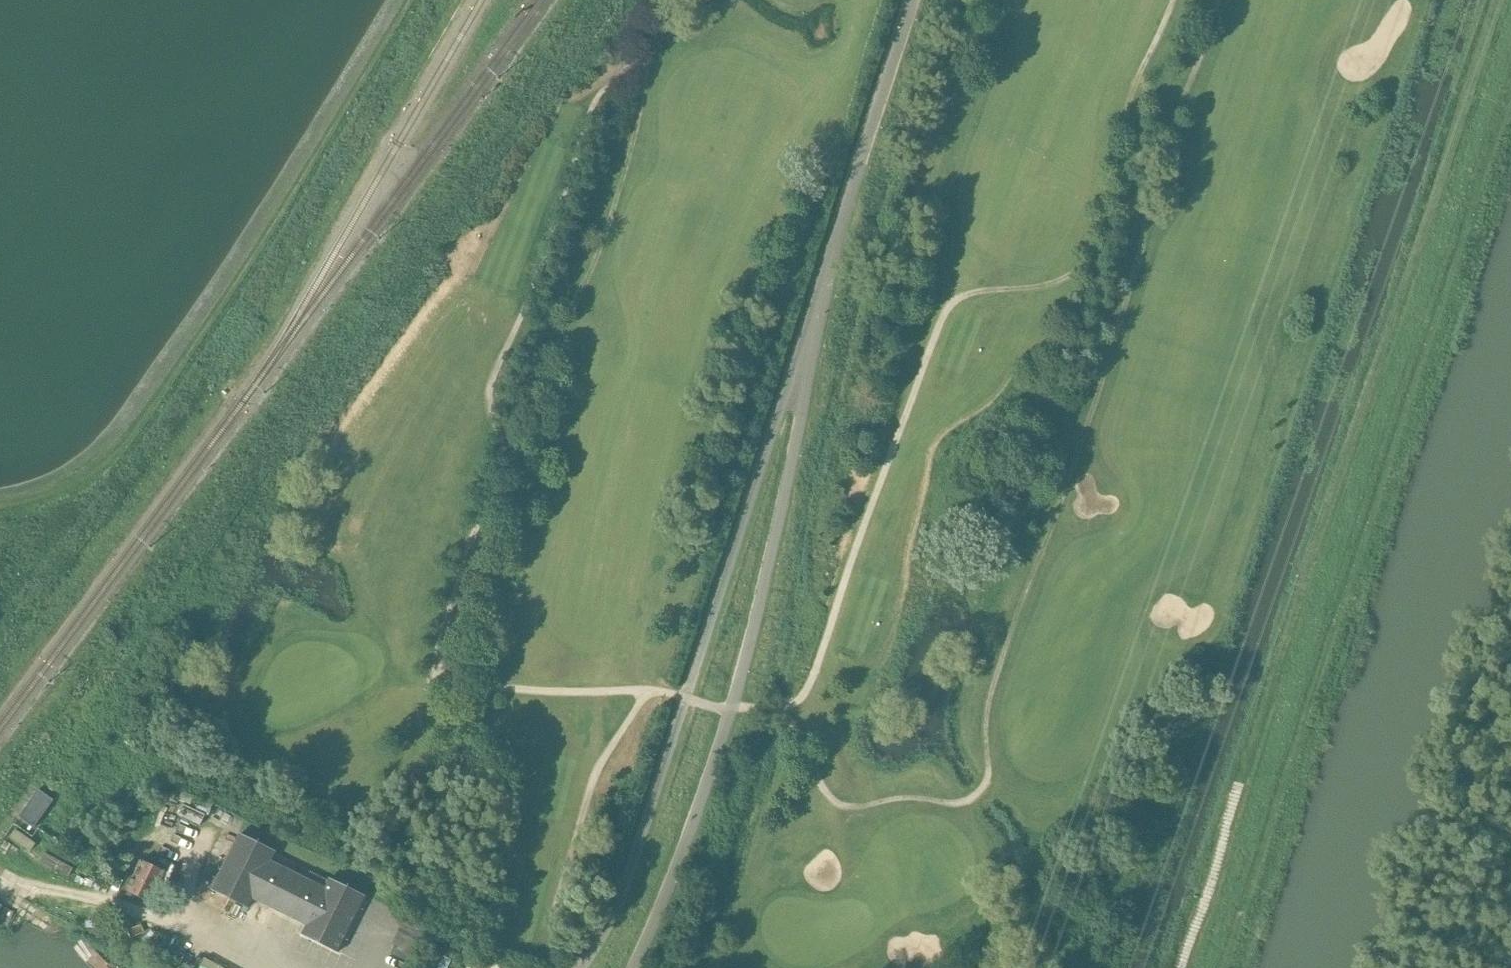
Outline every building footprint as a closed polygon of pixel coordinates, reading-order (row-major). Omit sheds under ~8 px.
[(54,800),(39,789),(19,817),(35,828),(54,800)] [(249,908),(253,899),(306,925),(302,934),(338,952),(366,897),(329,879),(324,888),(272,862),(276,853),(239,835),(212,889),(249,908)] [(130,879),(124,892),(153,906),(154,906),(169,874),(139,859),(130,879)] [(210,888),(216,878),(205,872),(200,883),(210,888)] [(423,967),(438,967),(446,951),(435,946),(434,945),(423,967)]
